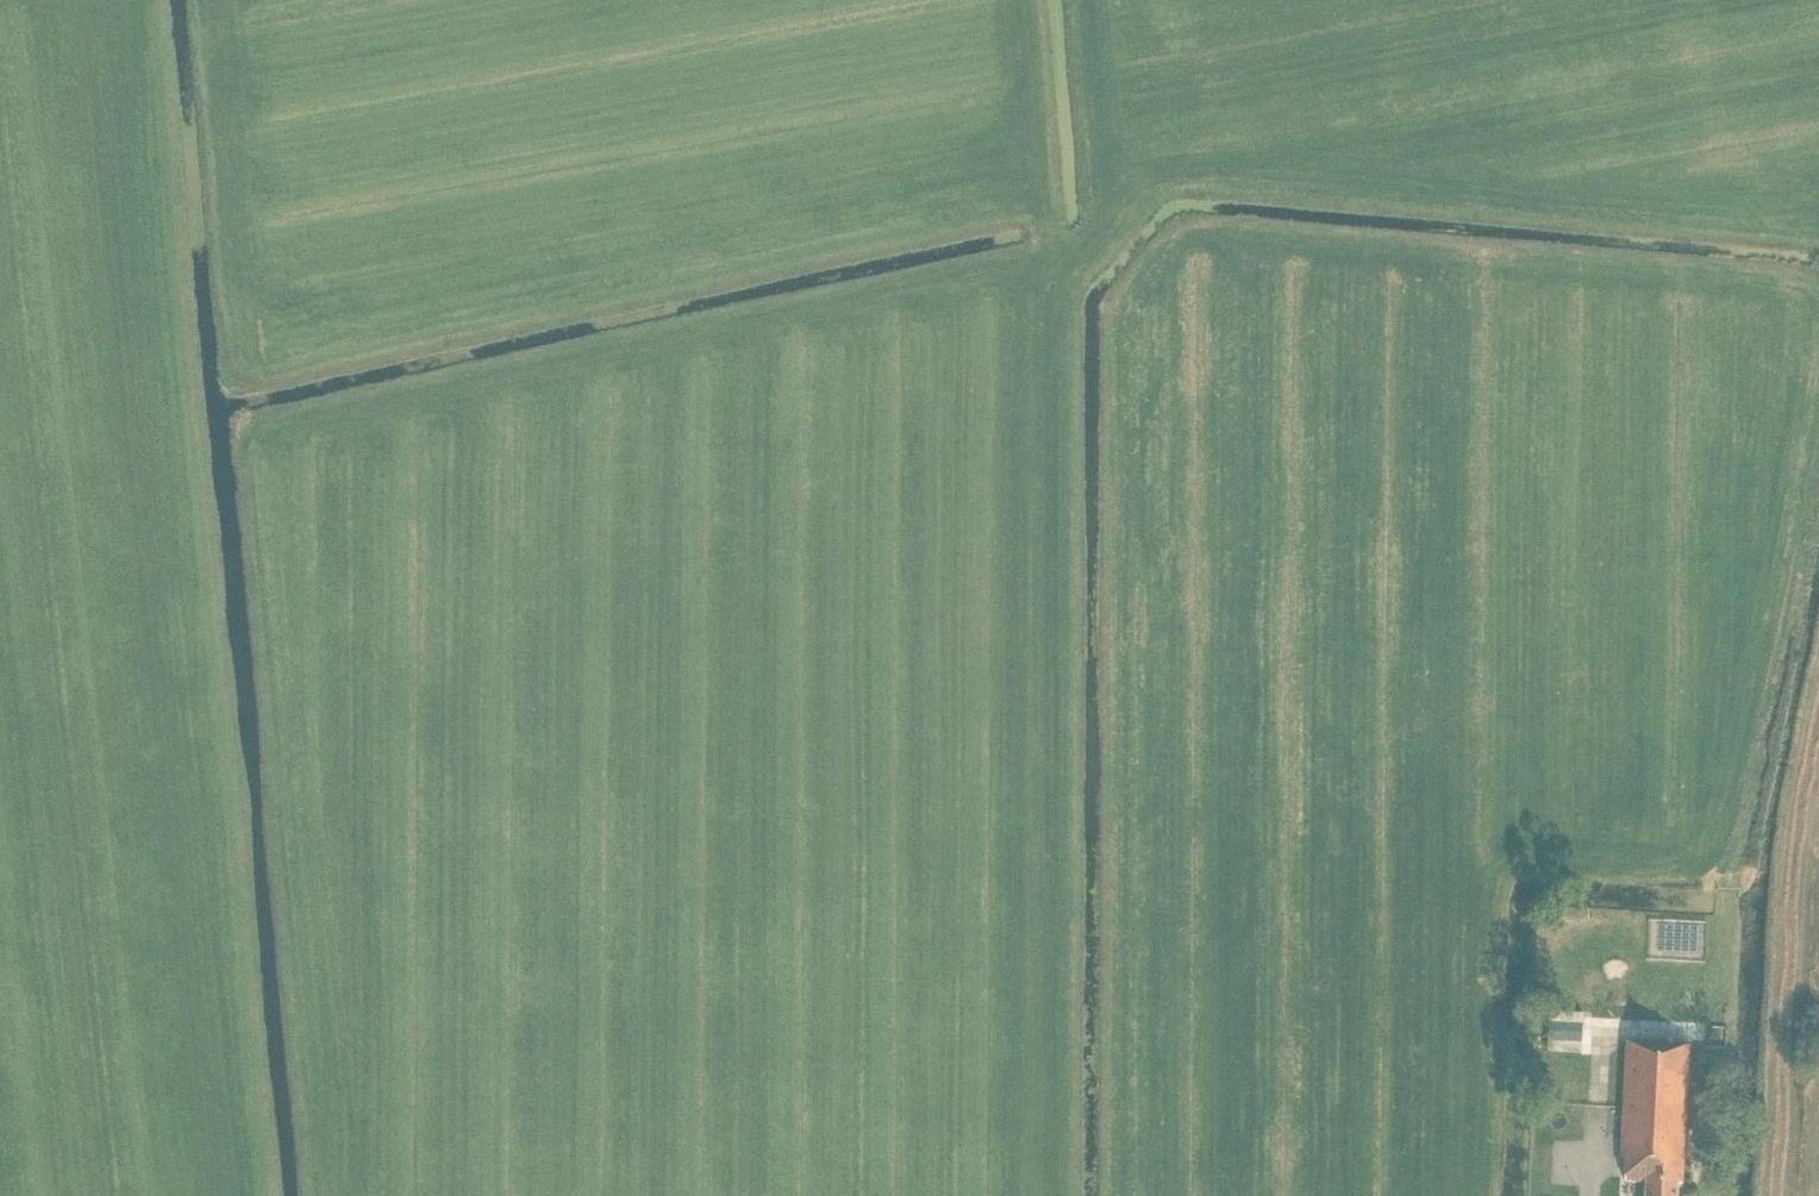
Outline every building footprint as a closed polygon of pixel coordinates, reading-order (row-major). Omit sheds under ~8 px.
[(1581,1026),(1548,1024),(1547,1042),(1580,1043),(1581,1026)] [(1689,1046),(1626,1043),(1620,1158),(1626,1158),(1624,1183),(1646,1184),(1645,1195),(1676,1195),(1677,1185),(1682,1185),(1689,1046)]
